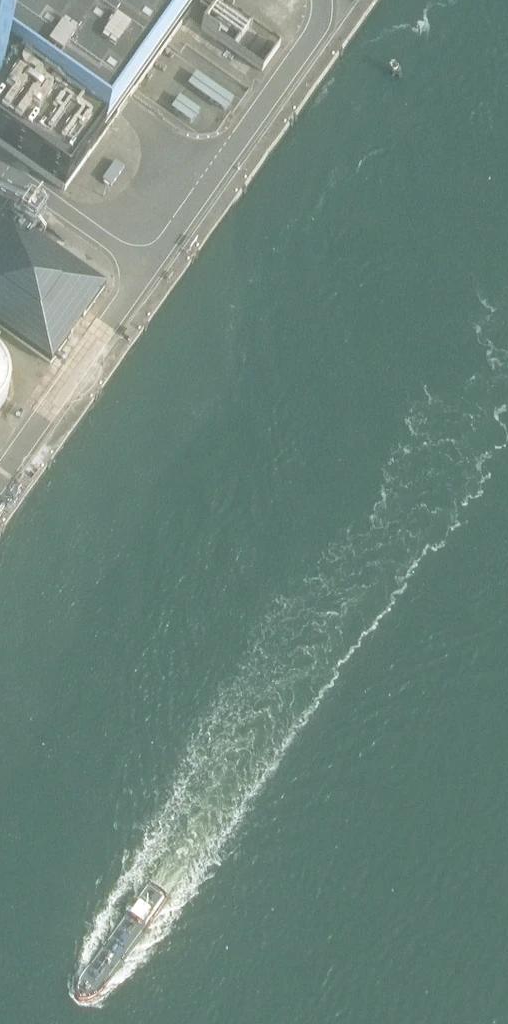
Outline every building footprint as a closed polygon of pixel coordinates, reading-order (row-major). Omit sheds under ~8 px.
[(107,132),(187,18),(200,0),(0,0),(0,57),(107,132)] [(65,191),(107,132),(0,57),(0,146),(65,191)] [(0,228),(0,329),(50,365),(104,289),(6,220),(0,228)] [(0,373),(0,402),(8,399),(0,373)]
